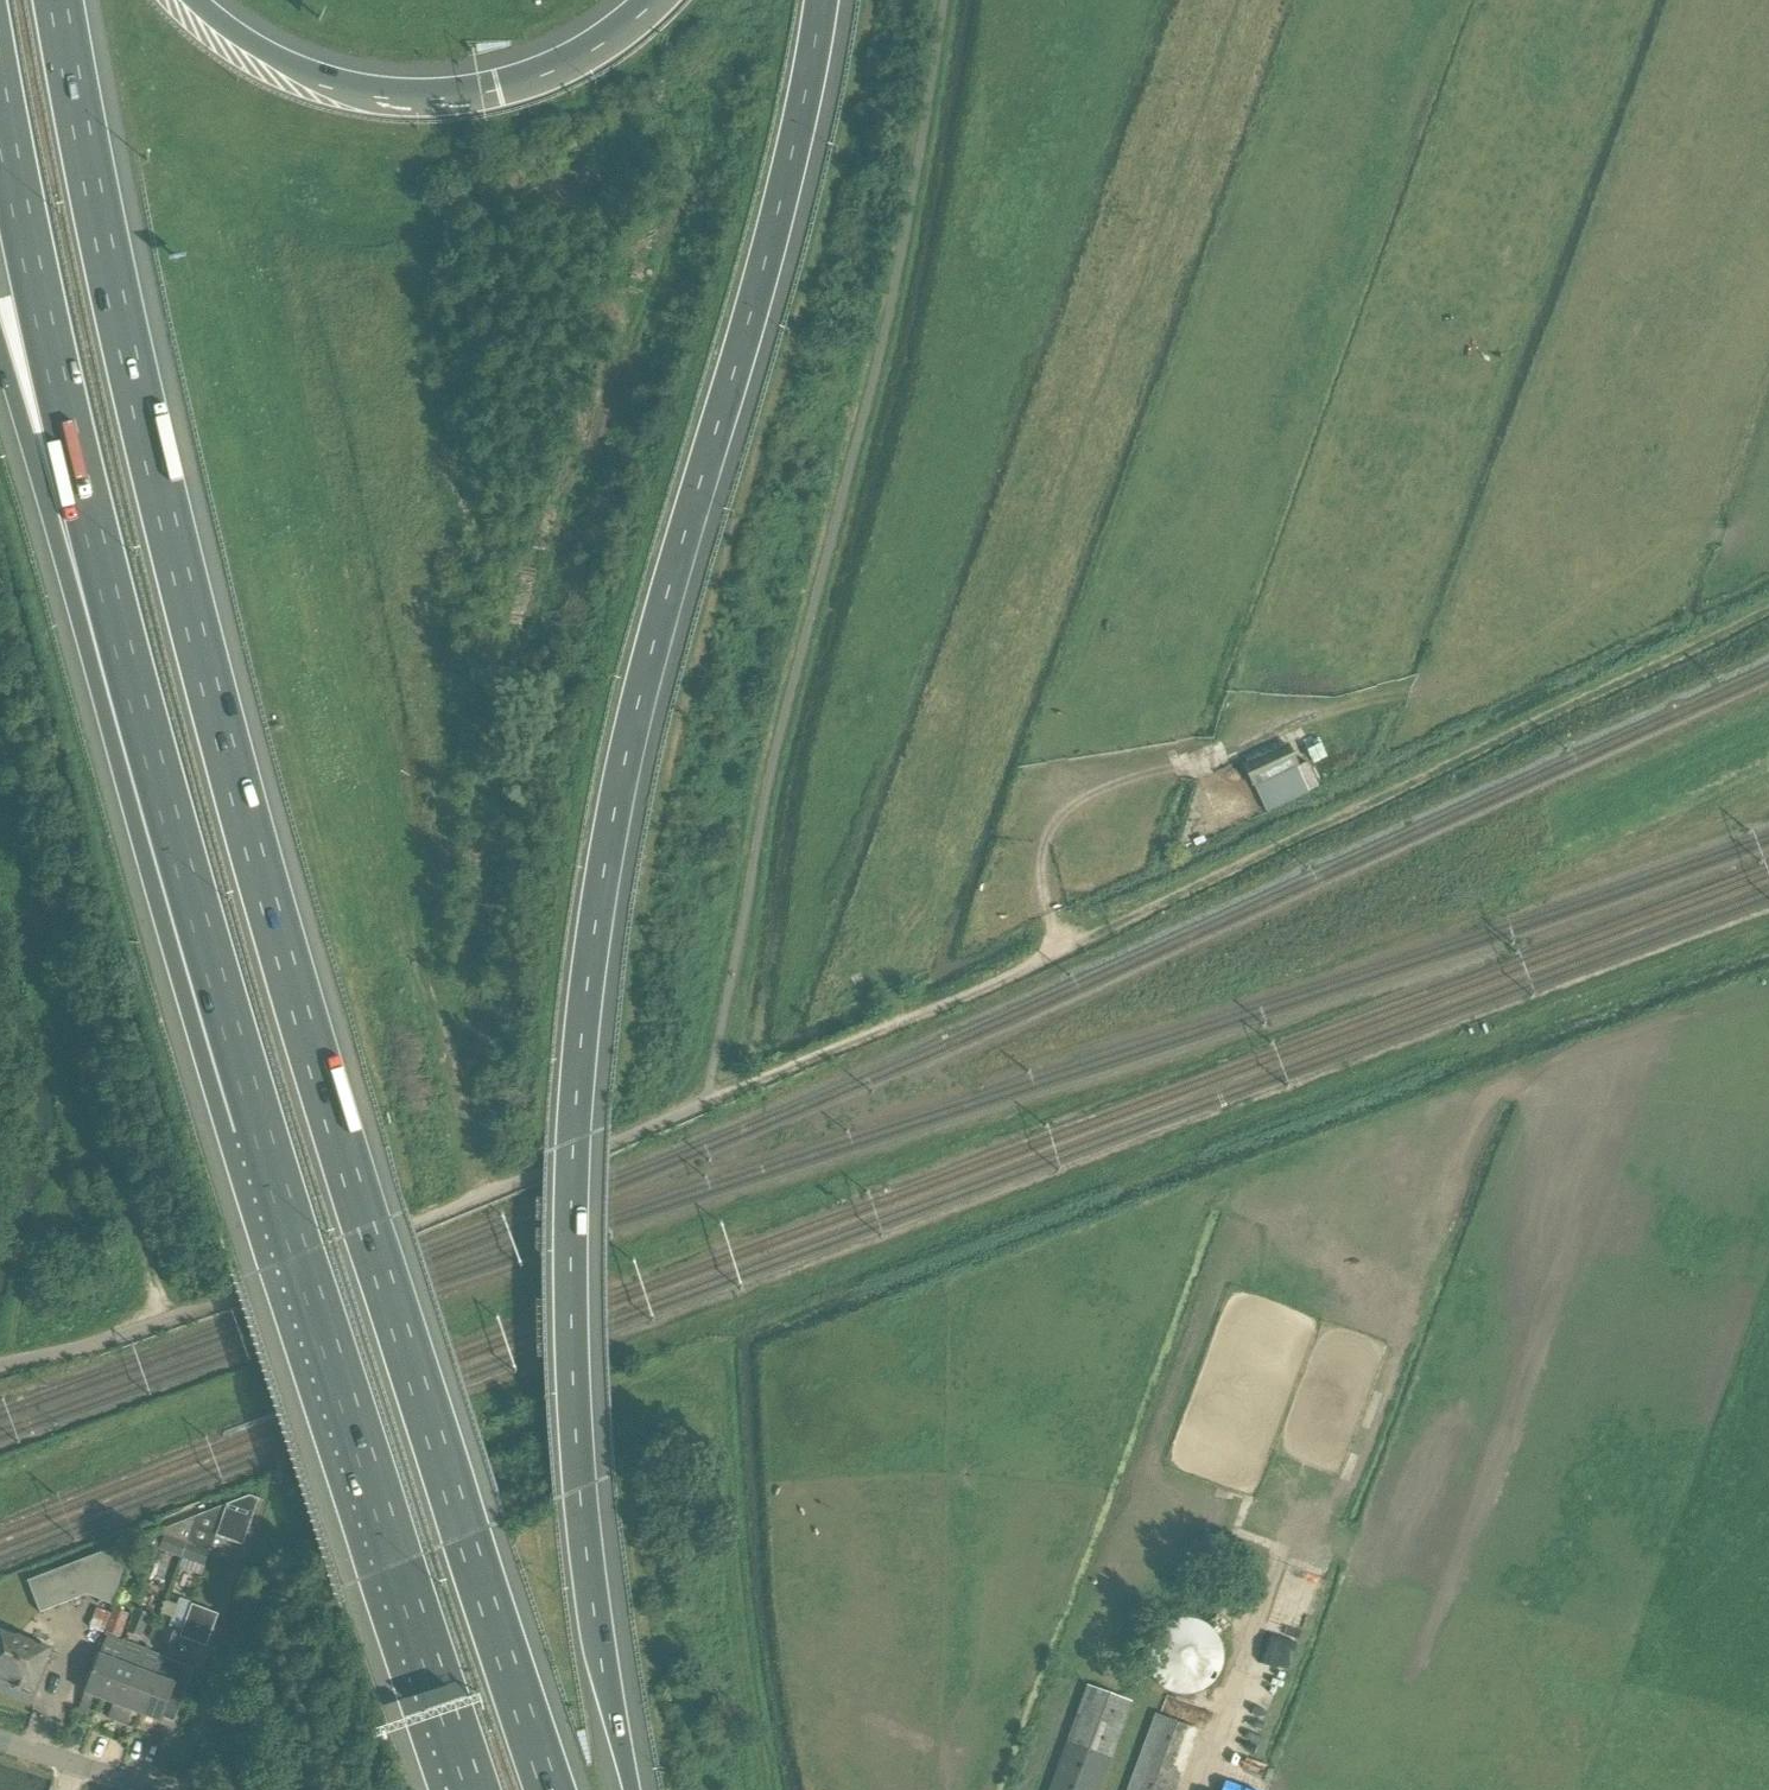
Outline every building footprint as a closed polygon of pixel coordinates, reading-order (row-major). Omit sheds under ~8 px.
[(1292,735),(1239,752),(1248,781),(1301,763),(1292,735)] [(227,1505),(216,1536),(242,1546),(259,1500),(249,1496),(227,1505)] [(146,1536),(146,1537),(142,1548),(158,1553),(159,1549),(181,1557),(204,1566),(209,1552),(210,1552),(216,1536),(227,1505),(226,1505),(146,1536)] [(132,1550),(120,1546),(27,1581),(40,1613),(86,1595),(113,1606),(132,1550)] [(218,1615),(191,1605),(179,1637),(206,1648),(218,1615)] [(92,1696),(104,1701),(126,1643),(115,1639),(116,1636),(119,1637),(128,1614),(115,1609),(105,1635),(107,1636),(105,1640),(80,1708),(76,1716),(85,1719),(91,1703),(89,1703),(92,1696)] [(93,1619),(107,1624),(111,1614),(97,1609),(93,1619)] [(128,1632),(140,1637),(148,1617),(136,1612),(128,1632)] [(1173,1693),(1177,1694),(1180,1694),(1184,1695),(1188,1695),(1192,1694),(1195,1693),(1199,1692),(1203,1690),(1206,1688),(1209,1686),(1212,1684),(1214,1681),(1217,1678),(1219,1675),(1220,1671),(1222,1668),(1223,1664),(1223,1660),(1223,1656),(1223,1653),(1223,1649),(1222,1646),(1221,1642),(1219,1638),(1217,1635),(1215,1632),(1212,1629),(1210,1627),(1207,1625),(1203,1623),(1200,1621),(1196,1620),(1193,1619),(1189,1618),(1185,1618),(1181,1618),(1177,1619),(1174,1620),(1170,1621),(1167,1622),(1163,1624),(1160,1627),(1158,1629),(1155,1632),(1153,1635),(1151,1638),(1150,1641),(1148,1645),(1147,1649),(1147,1652),(1147,1656),(1147,1658),(1147,1662),(1148,1666),(1149,1670),(1150,1673),(1152,1677),(1154,1680),(1157,1683),(1160,1685),(1163,1688),(1166,1690),(1169,1691),(1173,1693)] [(89,1628),(103,1633),(107,1624),(93,1619),(89,1628)] [(161,1646),(173,1650),(179,1634),(168,1630),(161,1646)] [(23,1688),(30,1691),(30,1689),(33,1690),(48,1651),(0,1632),(0,1677),(11,1682),(11,1683),(23,1688)] [(108,1718),(117,1722),(144,1650),(126,1643),(104,1701),(116,1705),(114,1711),(111,1710),(108,1718)] [(144,1650),(117,1722),(127,1725),(130,1718),(127,1717),(130,1710),(140,1715),(154,1677),(155,1678),(163,1658),(144,1650)] [(154,1677),(140,1715),(160,1722),(162,1718),(174,1723),(195,1670),(163,1658),(155,1678),(154,1677)] [(1066,1742),(1048,1789),(1100,1789),(1132,1702),(1087,1686),(1066,1742)] [(1127,1789),(1177,1789),(1200,1730),(1155,1714),(1127,1789)]
